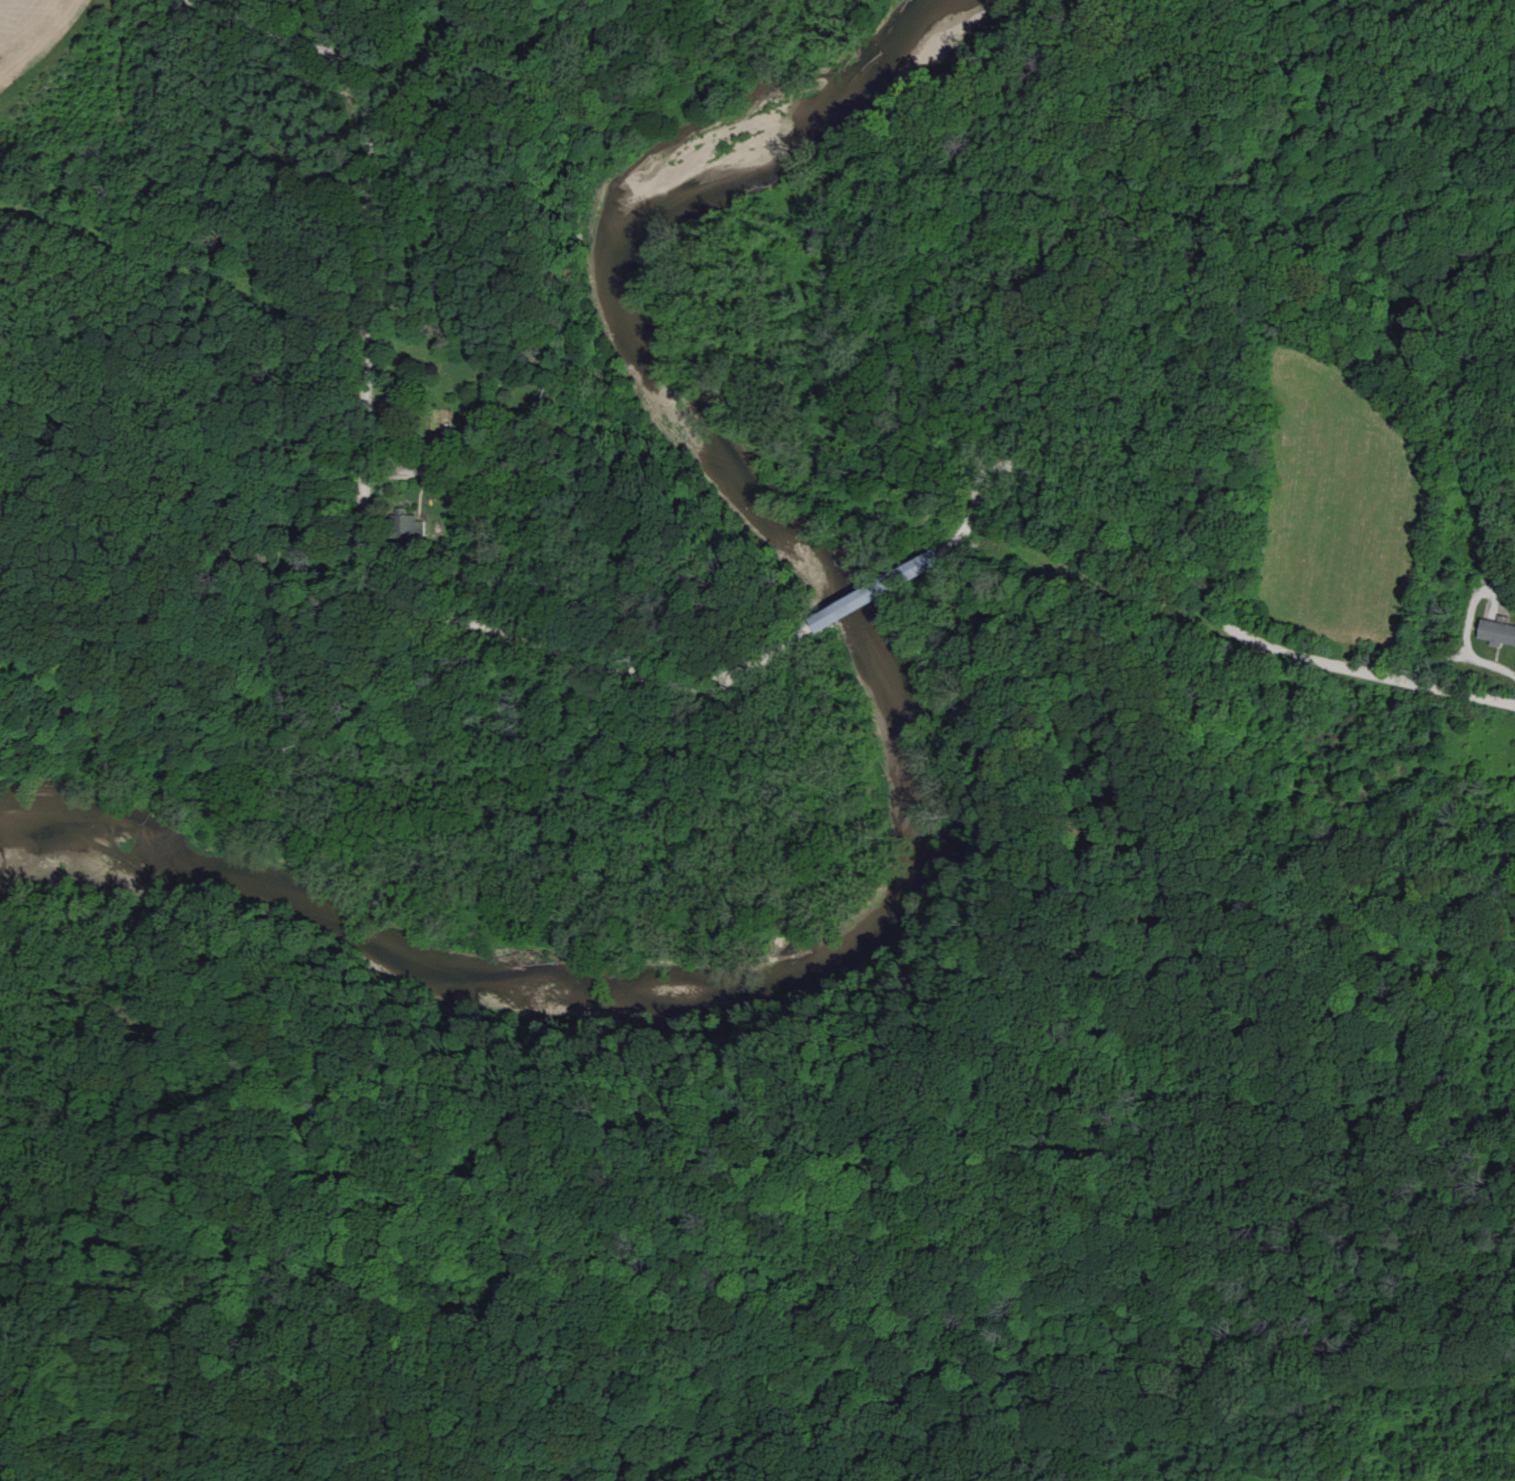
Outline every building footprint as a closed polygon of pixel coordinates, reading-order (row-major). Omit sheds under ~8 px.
[(835,602),(843,618),(873,602),(865,587),(835,602)] [(1481,621),(1480,638),(1492,639),(1492,644),(1514,645),(1514,623),(1481,621)]
